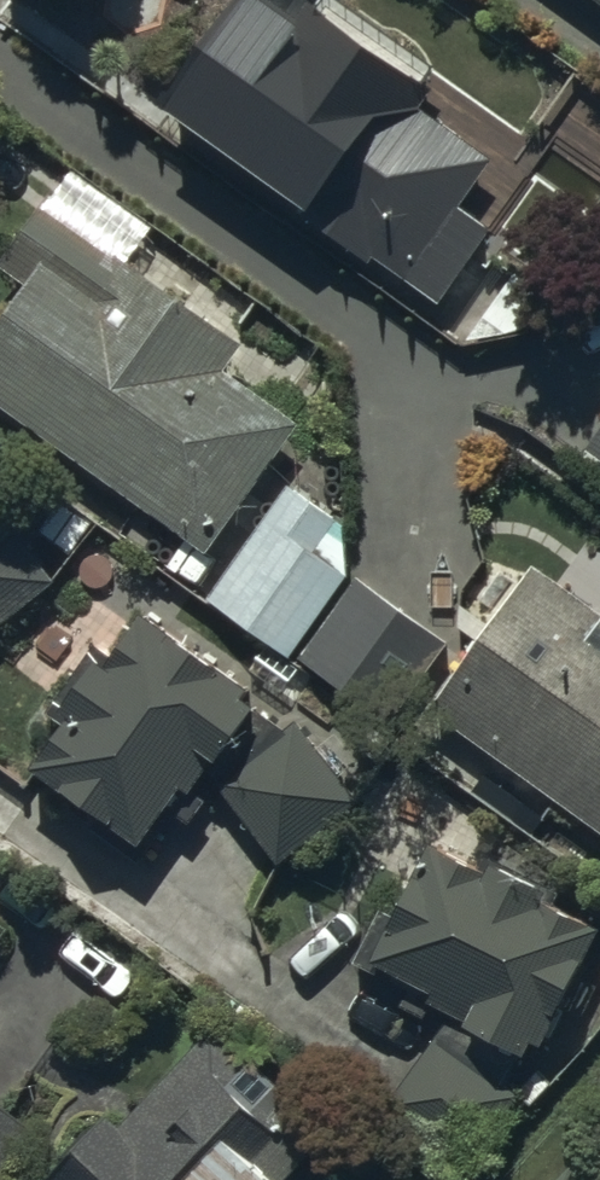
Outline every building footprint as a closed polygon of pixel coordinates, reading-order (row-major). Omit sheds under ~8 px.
[(286,3),(275,18),(249,0),(245,0),(159,123),(221,166),(213,178),(365,285),(371,276),(438,323),(493,245),(464,224),(499,174),(421,119),(431,105),(311,20),(325,0),(282,0),(286,3)] [(599,20),(599,0),(573,0),(599,20)] [(70,171),(0,271),(0,280),(22,295),(0,326),(0,427),(204,569),(291,445),(215,391),(238,358),(129,282),(162,235),(70,171)] [(584,464),(599,475),(599,441),(584,464)] [(341,522),(291,488),(202,615),(287,674),(349,587),(313,562),(341,522)] [(0,521),(0,646),(59,604),(0,521)] [(536,580),(431,728),(599,847),(599,626),(536,580)] [(446,647),(357,587),(297,675),(386,735),(446,647)] [(251,700),(149,634),(127,667),(95,646),(43,726),(63,739),(26,796),(141,870),(251,700)] [(362,816),(296,731),(214,794),(280,879),(362,816)] [(598,927),(439,850),(403,926),(377,914),(347,976),(532,1065),(598,927)] [(204,1039),(117,1134),(107,1124),(56,1179),(303,1179),(329,1152),(204,1039)] [(434,1053),(380,1129),(453,1179),(468,1179),(517,1110),(434,1053)]
